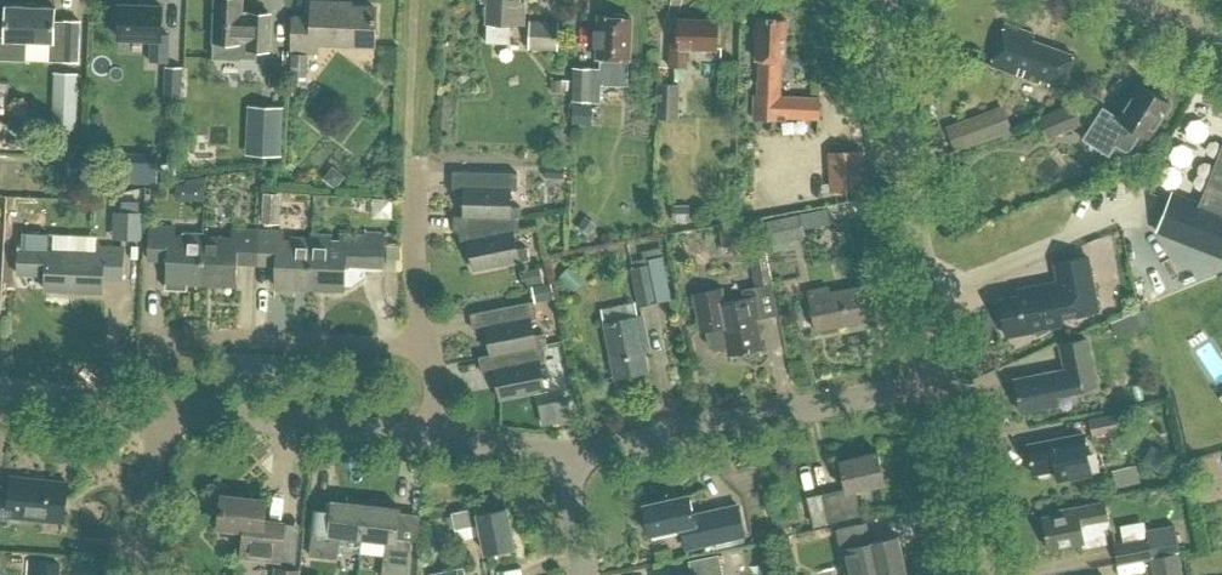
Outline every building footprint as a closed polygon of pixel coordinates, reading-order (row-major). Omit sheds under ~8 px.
[(240,58),(240,57),(256,58),(256,49),(270,50),(271,22),(270,22),(270,14),(241,12),(242,0),(217,0),(214,40),(215,40),(214,57),(240,58)] [(510,43),(511,23),(524,23),(525,2),(520,2),(520,0),(482,0),(482,1),(487,1),(487,22),(488,22),(487,42),(510,43)] [(293,50),(317,51),(317,42),(374,45),(376,8),(352,7),(352,4),(313,2),(312,18),(294,17),(293,50)] [(54,41),(64,41),(63,61),(79,62),(81,21),(65,21),(65,22),(55,21),(56,7),(7,5),(5,40),(54,42),(54,41)] [(119,5),(118,37),(150,39),(149,61),(167,62),(168,34),(161,34),(162,7),(119,5)] [(598,45),(597,58),(602,58),(601,71),(592,71),(591,92),(601,92),(601,84),(627,85),(628,59),(630,59),(631,17),(627,17),(624,14),(617,14),(614,16),(599,16),(598,29),(596,29),(595,44),(598,45)] [(671,43),(670,66),(686,67),(687,47),(717,48),(718,20),(679,18),(678,43),(671,43)] [(786,117),(819,118),(820,98),(780,96),(782,60),(785,60),(787,20),(756,18),(755,38),(758,39),(757,59),(760,59),(758,94),(755,94),(754,118),(786,120),(786,117)] [(530,19),(528,48),(558,49),(559,21),(530,19)] [(992,65),(1061,88),(1072,54),(1031,40),(1033,33),(1006,24),(992,65)] [(936,52),(941,62),(951,57),(946,47),(936,52)] [(293,85),(309,86),(310,56),(294,55),(293,85)] [(923,55),(913,65),(926,78),(936,68),(923,55)] [(165,65),(164,96),(181,97),(183,66),(165,65)] [(574,69),(573,101),(591,102),(592,70),(574,69)] [(78,73),(58,72),(55,129),(76,130),(78,73)] [(550,79),(549,91),(560,92),(560,90),(571,91),(571,80),(550,79)] [(657,117),(678,117),(679,83),(658,82),(657,117)] [(1100,106),(1087,126),(1080,137),(1105,154),(1116,138),(1131,148),(1141,133),(1147,138),(1170,103),(1141,84),(1119,119),(1100,106)] [(1040,116),(1048,136),(1082,122),(1073,103),(1040,116)] [(1004,105),(944,126),(953,151),(1013,129),(1004,105)] [(248,156),(284,157),(286,107),(250,106),(248,156)] [(589,106),(575,106),(575,123),(588,124),(589,106)] [(862,150),(832,152),(834,191),(864,189),(862,150)] [(1157,230),(1221,256),(1221,150),(1200,208),(1170,196),(1157,230)] [(547,179),(567,179),(567,165),(548,164),(547,179)] [(329,172),(324,178),(335,186),(343,176),(338,171),(329,172)] [(465,187),(464,216),(464,217),(510,218),(518,217),(518,216),(521,215),(522,207),(511,206),(511,190),(518,190),(518,173),(453,171),(453,187),(465,187)] [(119,194),(118,211),(121,211),(137,212),(138,195),(119,194)] [(265,224),(282,224),(283,194),(267,194),(265,224)] [(391,216),(391,199),(374,199),(374,216),(391,216)] [(673,222),(691,222),(691,205),(673,205),(673,222)] [(141,241),(143,212),(137,212),(121,211),(120,240),(141,241)] [(806,237),(802,214),(769,220),(773,244),(806,237)] [(467,231),(475,269),(530,258),(528,247),(517,249),(514,233),(521,231),(518,217),(510,218),(464,217),(464,216),(454,216),(454,231),(467,231)] [(579,228),(591,237),(600,226),(587,217),(579,228)] [(187,281),(201,282),(203,237),(175,236),(175,226),(149,226),(147,258),(167,258),(165,288),(186,289),(187,281)] [(237,261),(256,262),(257,230),(231,229),(231,238),(203,237),(201,282),(236,283),(237,261)] [(274,285),(309,287),(311,242),(283,241),(283,231),(257,230),(256,262),(275,263),(274,285)] [(309,287),(344,288),(344,284),(351,284),(365,273),(365,267),(382,268),(384,231),(366,230),(366,235),(339,233),(339,243),(331,243),(332,234),(311,233),(311,242),(309,287)] [(18,272),(46,274),(45,289),(103,291),(103,278),(123,279),(124,247),(99,245),(98,252),(49,250),(49,243),(19,242),(18,272)] [(629,254),(638,307),(669,301),(660,246),(640,249),(641,252),(629,254)] [(773,284),(767,248),(750,252),(756,287),(773,284)] [(1018,296),(999,299),(1002,312),(999,314),(1001,326),(1004,327),(1006,335),(1035,329),(1038,334),(1050,327),(1050,326),(1062,324),(1061,317),(1098,310),(1087,256),(1055,262),(1059,282),(1028,288),(1028,290),(1017,292),(1018,296)] [(573,266),(561,278),(576,292),(587,280),(573,266)] [(534,288),(537,298),(538,298),(539,302),(557,298),(554,284),(534,288)] [(829,293),(828,287),(808,291),(816,331),(867,321),(861,287),(829,293)] [(727,348),(729,354),(762,348),(755,312),(760,311),(757,296),(724,303),(721,289),(694,294),(701,331),(706,330),(710,346),(715,350),(727,348)] [(486,327),(492,354),(544,344),(544,345),(547,344),(545,333),(535,335),(531,319),(538,317),(535,301),(471,313),(474,329),(486,327)] [(1108,323),(1114,336),(1148,321),(1143,308),(1108,323)] [(650,347),(645,317),(606,323),(615,378),(648,373),(644,348),(650,347)] [(1015,379),(1021,412),(1057,405),(1055,395),(1096,387),(1086,339),(1061,344),(1067,374),(1051,377),(1050,372),(1015,379)] [(495,370),(501,398),(546,389),(540,361),(547,360),(544,345),(544,344),(492,354),(480,356),(483,372),(495,370)] [(1116,412),(1090,417),(1093,434),(1119,429),(1116,412)] [(1027,444),(1033,475),(1056,470),(1058,481),(1091,475),(1084,437),(1064,441),(1064,438),(1027,444)] [(1217,477),(1221,474),(1221,462),(1217,450),(1207,454),(1217,477)] [(884,483),(877,452),(839,461),(845,489),(821,494),(827,523),(861,515),(855,490),(884,483)] [(1110,470),(1114,487),(1134,483),(1130,465),(1110,470)] [(7,524),(8,515),(64,521),(69,482),(11,476),(10,489),(0,488),(0,523),(7,524)] [(689,494),(644,504),(651,534),(683,527),(687,547),(746,534),(739,505),(695,516),(689,494)] [(243,555),(281,559),(285,521),(264,519),(266,500),(223,495),(220,525),(222,525),(221,534),(245,536),(243,555)] [(340,535),(363,538),(367,503),(332,499),(331,510),(319,509),(314,512),(312,529),(314,529),(311,555),(337,558),(340,535)] [(1041,517),(1047,547),(1082,540),(1083,545),(1105,541),(1102,525),(1108,524),(1103,501),(1057,510),(1058,514),(1041,517)] [(363,538),(386,541),(384,562),(382,574),(408,574),(409,565),(412,540),(398,538),(401,508),(367,503),(363,538)] [(454,512),(457,528),(480,523),(486,552),(515,546),(508,508),(480,513),(479,508),(454,512)] [(849,574),(901,574),(906,574),(898,536),(870,542),(866,523),(836,529),(845,568),(848,567),(849,574)] [(1178,552),(1175,525),(1147,530),(1148,538),(1115,544),(1118,563),(1150,557),(1178,552)] [(678,535),(664,537),(668,555),(681,553),(678,535)] [(797,543),(783,546),(786,568),(801,565),(797,543)] [(1150,557),(1154,574),(1183,574),(1178,552),(1150,557)] [(719,555),(689,561),(691,574),(723,574),(719,555)] [(59,574),(59,562),(29,560),(28,573),(28,574),(59,574)] [(465,565),(431,572),(431,574),(466,574),(465,565)]
